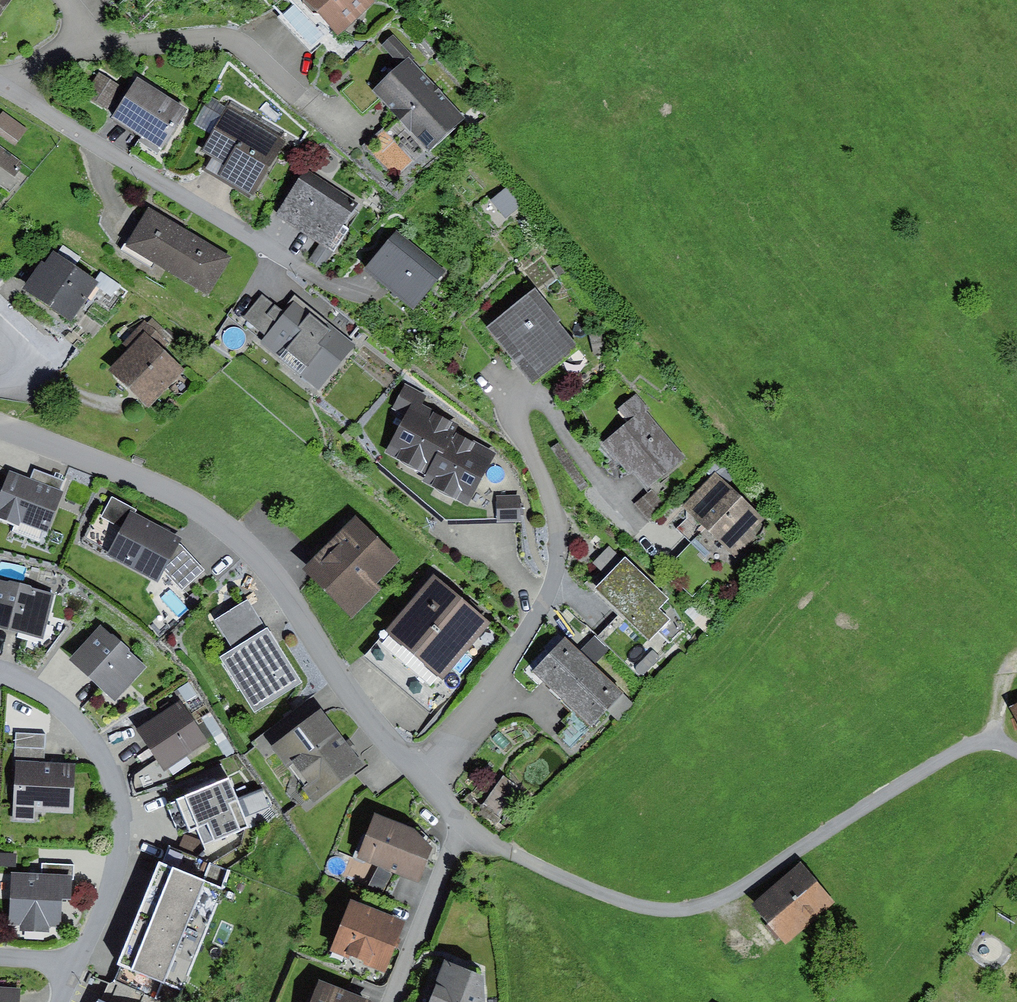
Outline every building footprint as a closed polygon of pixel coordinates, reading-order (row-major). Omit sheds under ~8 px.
[(11,0),(0,0),(0,15),(11,0)] [(303,2),(314,13),(318,13),(338,35),(374,2),(372,0),(304,0),(303,2)] [(416,58),(393,34),(381,45),(387,50),(401,66),(373,90),(381,99),(429,151),(466,118),(413,61),(416,58)] [(123,87),(100,72),(85,95),(107,110),(123,87)] [(189,109),(137,76),(112,117),(163,149),(189,109)] [(211,134),(227,108),(211,98),(195,124),(211,134)] [(285,141),(227,107),(227,108),(211,134),(201,150),(224,164),(216,177),(251,198),(285,141)] [(0,116),(0,135),(14,146),(27,129),(3,111),(0,116)] [(15,177),(21,168),(19,166),(22,162),(0,146),(0,167),(15,177)] [(358,203),(305,169),(276,215),(320,243),(328,249),(358,203)] [(506,187),(490,200),(505,218),(521,204),(506,187)] [(149,207),(126,245),(209,295),(232,257),(149,207)] [(527,214),(518,221),(525,229),(534,221),(527,214)] [(446,270),(398,230),(365,269),(414,309),(446,270)] [(328,249),(320,243),(309,260),(322,269),(333,252),(328,249)] [(45,263),(41,261),(22,289),(72,323),(96,287),(100,282),(96,279),(53,250),(45,263)] [(560,265),(554,268),(558,276),(564,273),(560,265)] [(101,271),(96,279),(100,282),(96,287),(113,298),(122,285),(101,271)] [(562,320),(536,288),(489,327),(534,381),(576,346),(558,323),(562,320)] [(358,345),(296,294),(283,310),(262,294),(244,316),(266,334),(259,343),(320,392),(358,345)] [(127,348),(108,368),(149,407),(184,370),(162,349),(168,342),(144,319),(121,343),(127,348)] [(603,332),(590,334),(594,355),(607,353),(603,332)] [(426,476),(452,430),(455,423),(421,404),(426,396),(405,384),(392,408),(405,415),(384,454),(426,476)] [(618,409),(629,420),(604,443),(630,473),(634,470),(649,487),(685,458),(646,412),(647,405),(636,393),(618,409)] [(452,430),(426,476),(423,481),(467,506),(496,455),(452,430)] [(10,470),(0,495),(0,519),(19,526),(20,521),(46,531),(66,480),(34,468),(30,478),(10,470)] [(765,518),(715,472),(683,507),(686,510),(687,519),(678,529),(692,541),(720,568),(724,571),(756,537),(752,533),(765,518)] [(665,507),(651,490),(635,503),(649,520),(665,507)] [(181,538),(135,513),(137,510),(112,496),(101,516),(122,527),(107,555),(158,582),(164,571),(178,544),(181,538)] [(520,496),(497,496),(497,521),(521,520),(520,496)] [(355,515),(302,568),(352,618),(381,589),(376,583),(399,560),(355,515)] [(206,570),(178,544),(164,571),(182,591),(206,570)] [(663,604),(624,562),(591,592),(642,647),(667,624),(655,612),(663,604)] [(414,654),(462,598),(435,574),(386,630),(414,654)] [(0,580),(0,628),(41,639),(54,594),(33,588),(30,585),(10,580),(6,582),(0,580)] [(233,650),(267,628),(248,598),(214,620),(233,650)] [(443,678),(491,622),(462,598),(414,654),(443,678)] [(111,634),(101,625),(70,660),(115,701),(147,666),(130,650),(130,648),(113,633),(111,634)] [(303,683),(267,628),(233,650),(220,658),(254,713),(303,683)] [(586,644),(596,658),(611,646),(601,633),(586,644)] [(557,695),(590,661),(561,634),(529,668),(557,695)] [(585,723),(618,689),(590,661),(557,695),(585,723)] [(189,681),(177,689),(186,702),(198,695),(189,681)] [(181,702),(138,731),(165,771),(208,741),(181,702)] [(321,709),(272,747),(315,803),(364,766),(321,709)] [(212,714),(202,720),(210,734),(215,731),(221,742),(218,744),(226,757),(235,752),(212,714)] [(46,734),(17,733),(16,747),(45,749),(46,734)] [(45,749),(16,747),(15,760),(45,761),(45,749)] [(45,761),(15,760),(12,822),(36,823),(36,811),(73,813),(76,763),(45,761)] [(227,779),(166,805),(179,835),(195,828),(203,846),(248,826),(227,779)] [(532,796),(507,779),(484,812),(509,830),(532,796)] [(416,829),(374,813),(358,857),(379,866),(393,872),(419,883),(433,847),(416,829)] [(0,853),(0,865),(16,866),(17,854),(0,853)] [(160,862),(140,912),(204,937),(224,887),(160,862)] [(41,874),(12,873),(10,924),(20,925),(20,931),(49,933),(49,926),(62,927),(63,901),(72,901),(74,865),(42,864),(41,874)] [(831,901),(801,865),(754,904),(786,944),(804,930),(801,925),(831,901)] [(393,872),(379,866),(367,890),(381,896),(393,872)] [(405,922),(351,900),(330,951),(384,974),(405,922)] [(140,912),(120,963),(184,988),(204,937),(140,912)] [(420,1001),(476,1001),(470,974),(434,961),(420,1001)] [(318,981),(309,1001),(372,1001),(318,981)] [(0,988),(0,1001),(19,1001),(20,990),(0,988)]
